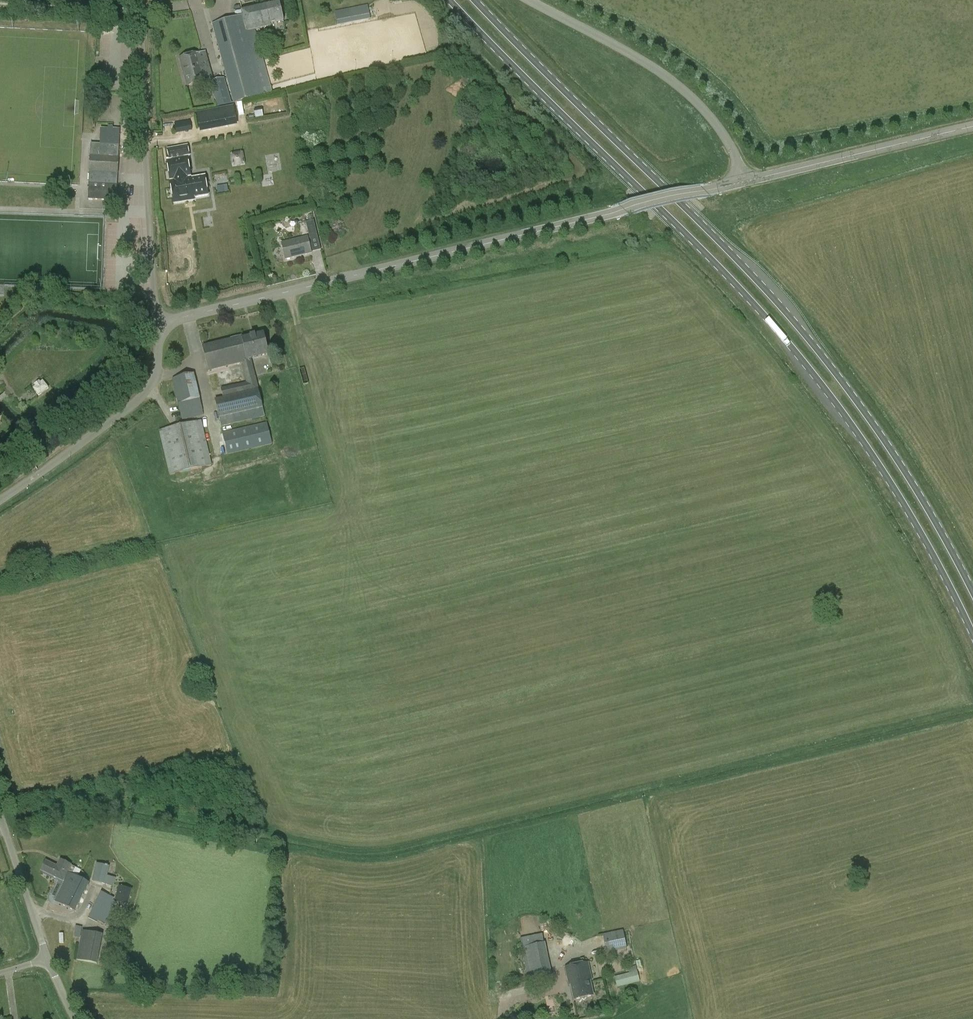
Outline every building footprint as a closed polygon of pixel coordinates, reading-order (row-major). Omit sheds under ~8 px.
[(241,10),(242,16),(211,25),(226,78),(233,104),(272,93),(270,85),(263,59),(255,31),(271,27),(271,26),(284,23),(279,2),(266,5),(265,0),(240,0),(239,0),(241,10)] [(337,25),(370,19),(367,6),(334,11),(337,25)] [(206,68),(202,68),(198,56),(201,55),(201,53),(179,59),(187,87),(205,82),(206,84),(210,83),(206,68)] [(231,104),(224,78),(210,82),(217,108),(231,104)] [(233,107),(196,114),(200,132),(237,125),(233,107)] [(116,196),(117,186),(117,185),(117,174),(119,153),(119,142),(120,131),(120,130),(100,129),(99,145),(90,144),(88,200),(107,201),(107,195),(116,196)] [(189,157),(187,146),(167,149),(169,160),(167,160),(174,204),(194,201),(194,198),(208,196),(205,177),(191,180),(187,157),(189,157)] [(244,164),(242,152),(230,154),(232,166),(244,164)] [(306,224),(313,252),(320,251),(313,222),(306,224)] [(285,259),(311,254),(307,239),(282,244),(285,259)] [(255,378),(251,360),(268,355),(263,335),(241,340),(241,337),(202,347),(208,373),(241,365),(245,383),(220,389),(222,398),(214,400),(219,419),(221,427),(265,417),(255,378)] [(172,380),(177,405),(178,405),(182,421),(200,417),(204,416),(200,400),(194,375),(172,380)] [(49,388),(43,381),(40,383),(39,381),(34,385),(35,387),(33,388),(39,396),(49,388)] [(173,428),(159,431),(169,476),(202,468),(212,466),(201,421),(178,427),(173,428)] [(272,444),(266,423),(222,433),(227,456),(271,445),(271,444),(272,444)] [(91,843),(90,851),(112,856),(114,848),(91,843)] [(54,902),(75,912),(89,883),(78,878),(73,875),(76,869),(60,860),(58,863),(56,867),(45,862),(41,871),(63,882),(63,881),(64,882),(54,902)] [(91,882),(114,887),(116,878),(107,876),(110,867),(96,863),(91,882)] [(128,904),(132,890),(118,886),(115,901),(128,904)] [(115,898),(101,891),(88,918),(97,923),(98,921),(106,925),(117,902),(113,901),(115,898)] [(103,935),(83,931),(77,960),(97,965),(103,935)] [(623,931),(603,935),(607,954),(627,950),(626,946),(623,931)] [(520,939),(522,949),(520,950),(527,980),(552,975),(545,944),(544,944),(542,935),(520,939)] [(565,969),(569,986),(570,986),(574,1001),(593,996),(590,983),(592,983),(587,964),(565,969)] [(614,977),(617,988),(640,982),(636,967),(627,969),(629,974),(614,977)]
